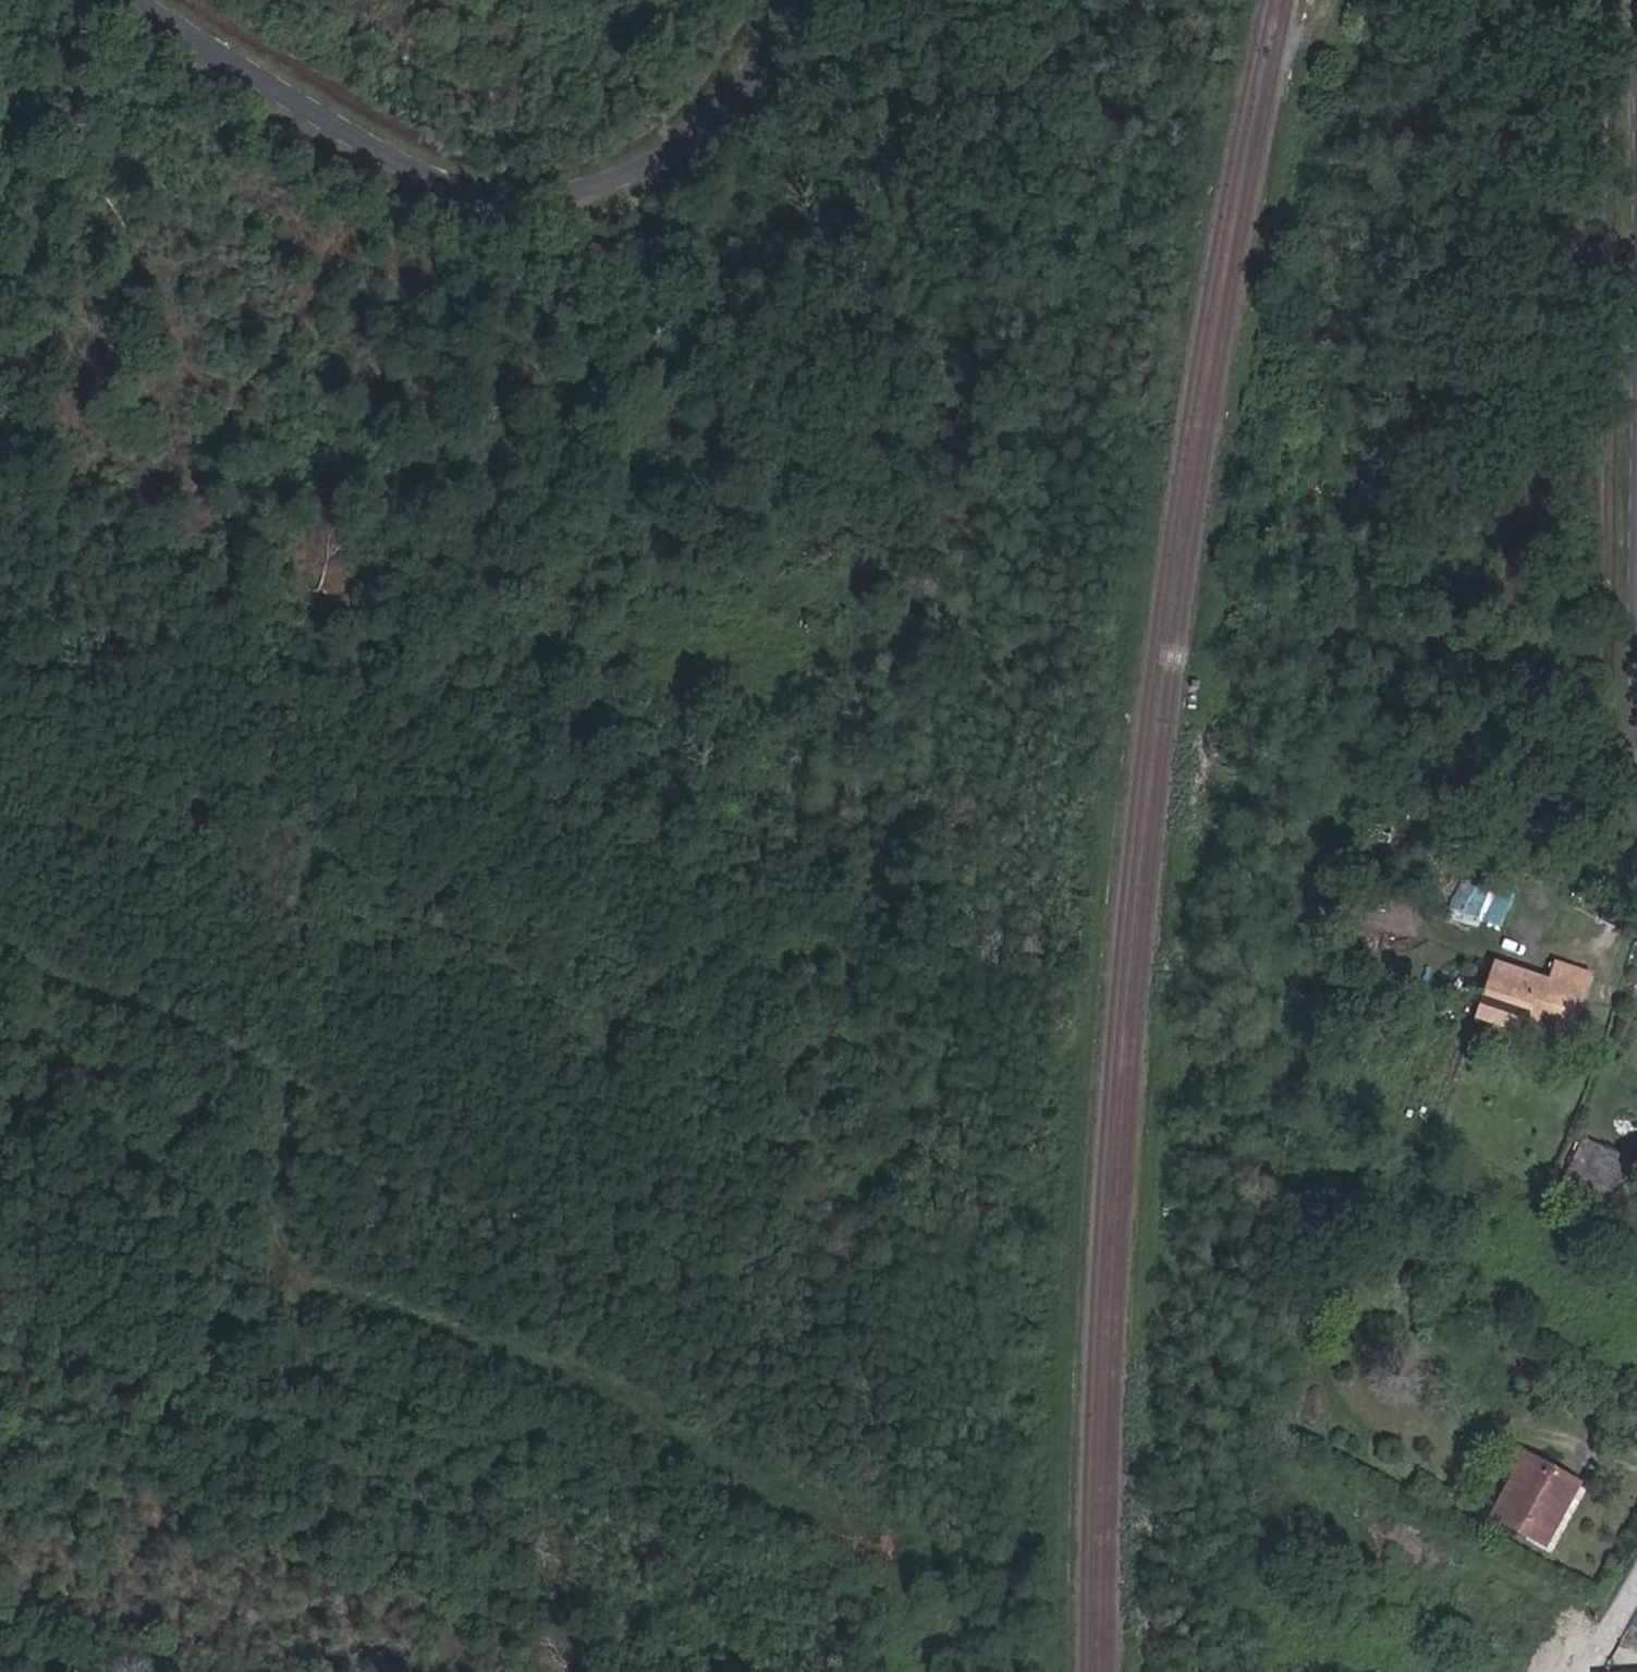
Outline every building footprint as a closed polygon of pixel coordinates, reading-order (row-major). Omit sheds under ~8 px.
[(1503,926),(1514,890),(1461,874),(1450,910),(1503,926)] [(1566,988),(1511,965),(1486,1021),(1534,1044),(1542,1025),(1580,1040),(1603,986),(1572,974),(1566,988)] [(1570,1059),(1580,1040),(1542,1025),(1534,1044),(1570,1059)] [(1584,1200),(1606,1153),(1592,1146),(1572,1193),(1584,1200)] [(1636,1168),(1636,1167),(1606,1153),(1584,1200),(1616,1216),(1636,1168)] [(1499,1484),(1470,1534),(1522,1563),(1558,1497),(1497,1462),(1487,1478),(1499,1484)] [(1459,1528),(1470,1534),(1499,1484),(1487,1478),(1459,1528)]
